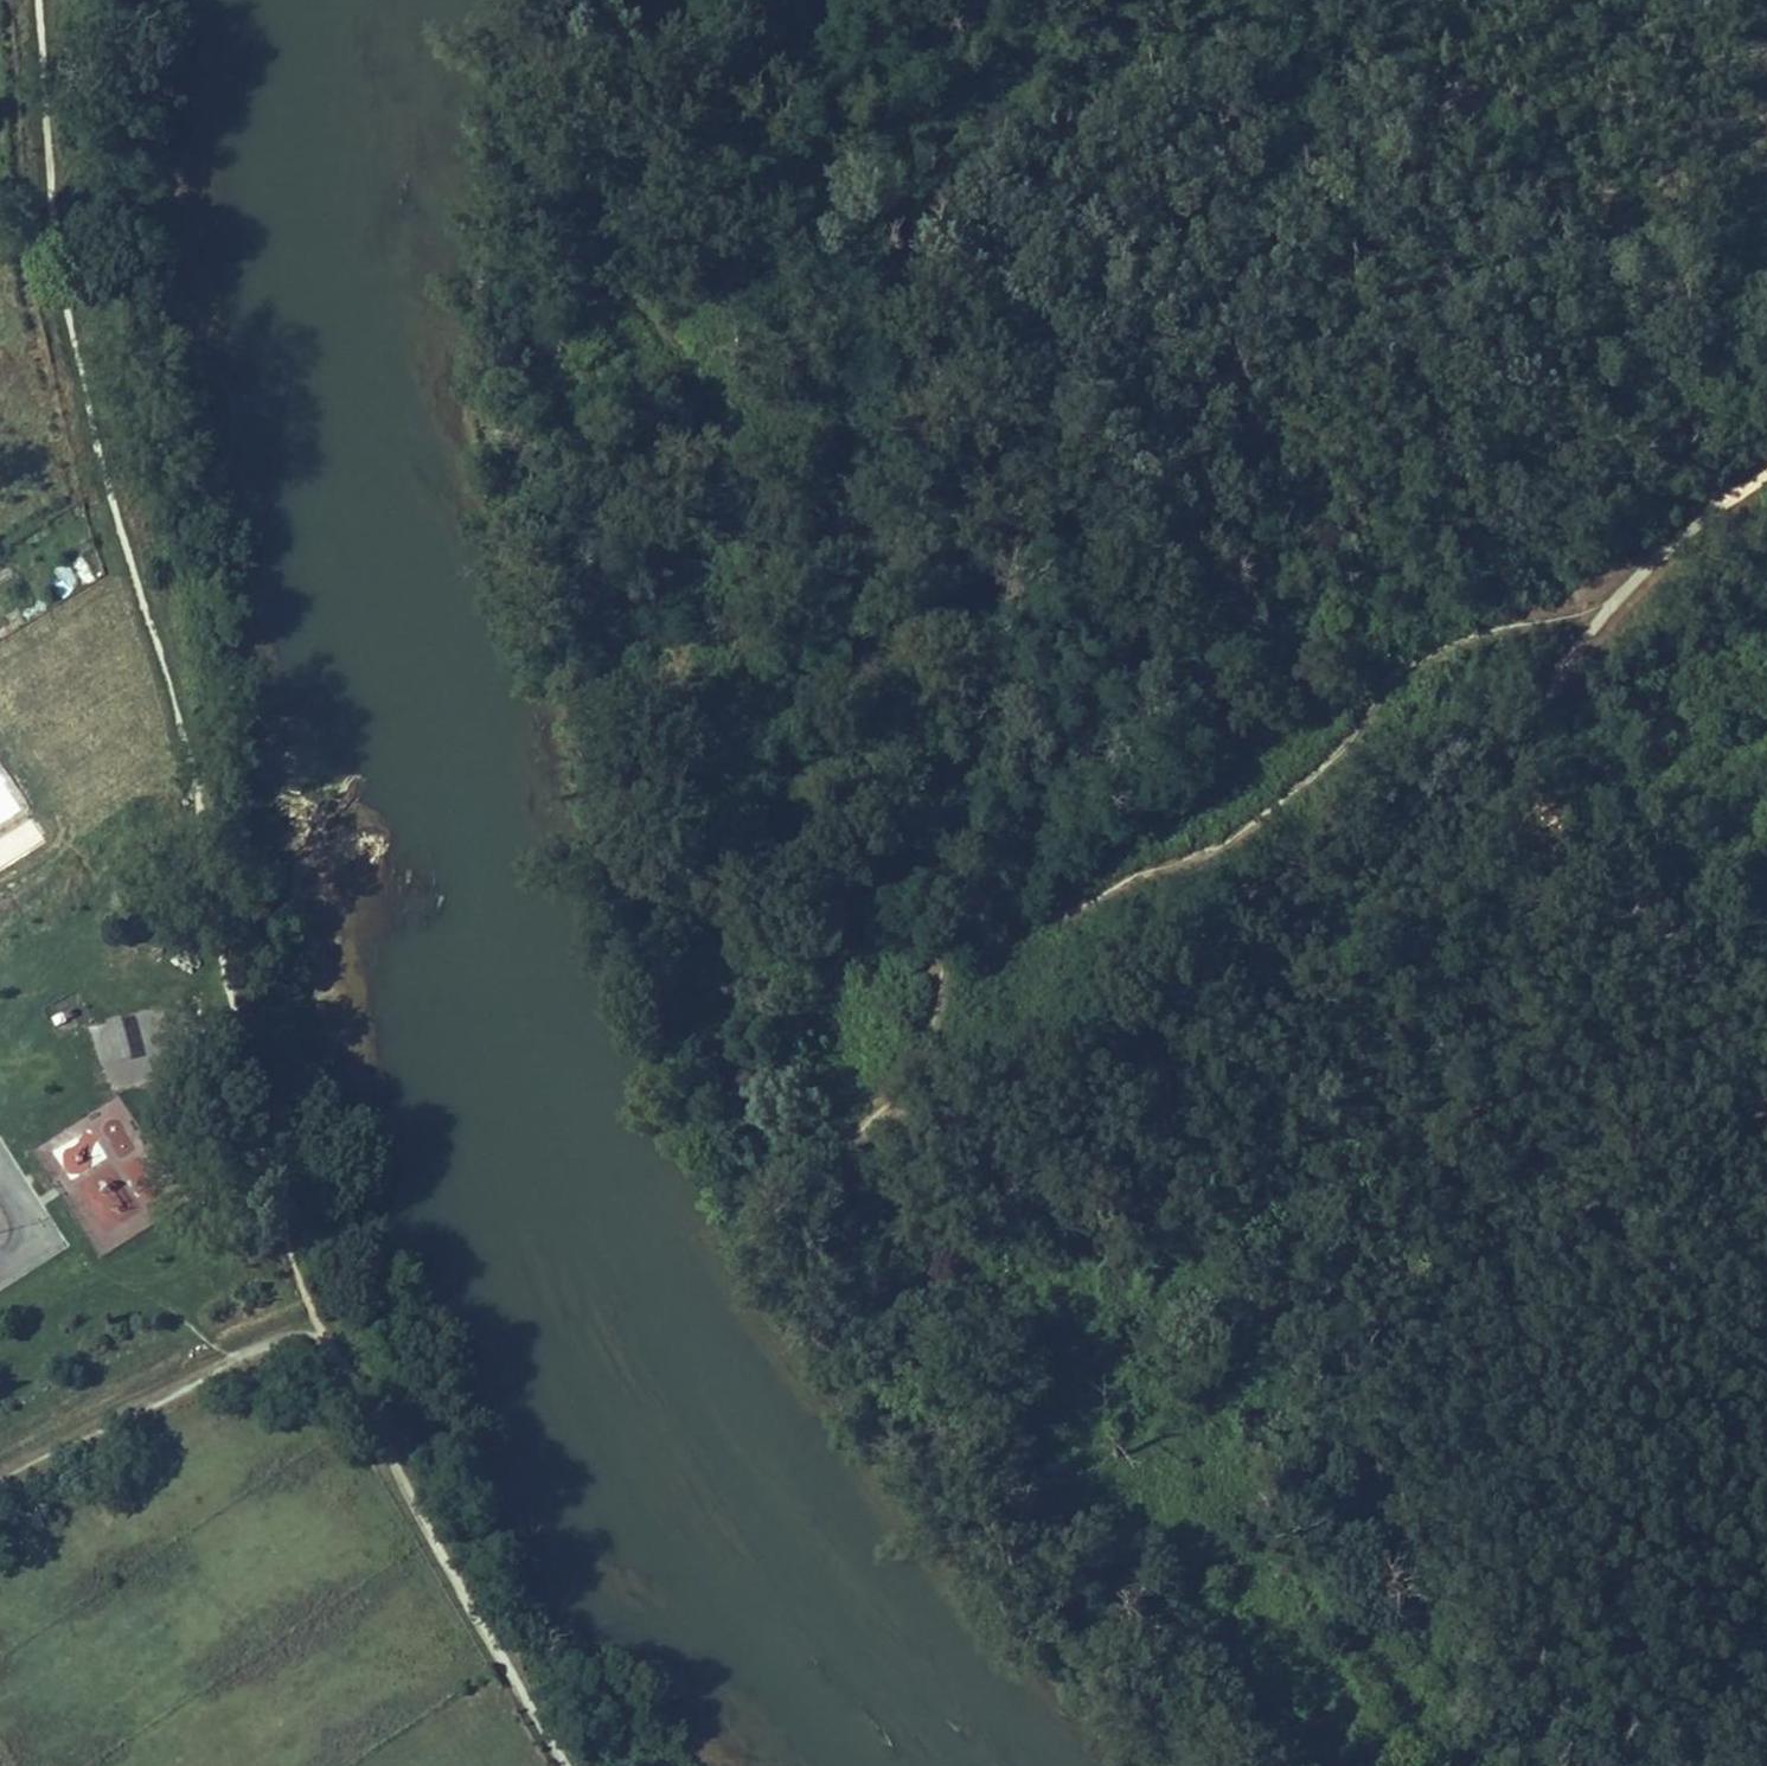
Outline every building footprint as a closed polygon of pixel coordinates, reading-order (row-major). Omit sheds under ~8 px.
[(88,1062),(156,1047),(148,1013),(80,1028),(88,1062)] [(43,1139),(81,1245),(139,1224),(132,1203),(157,1194),(124,1100),(96,1110),(112,1155),(78,1167),(65,1131),(43,1139)]
